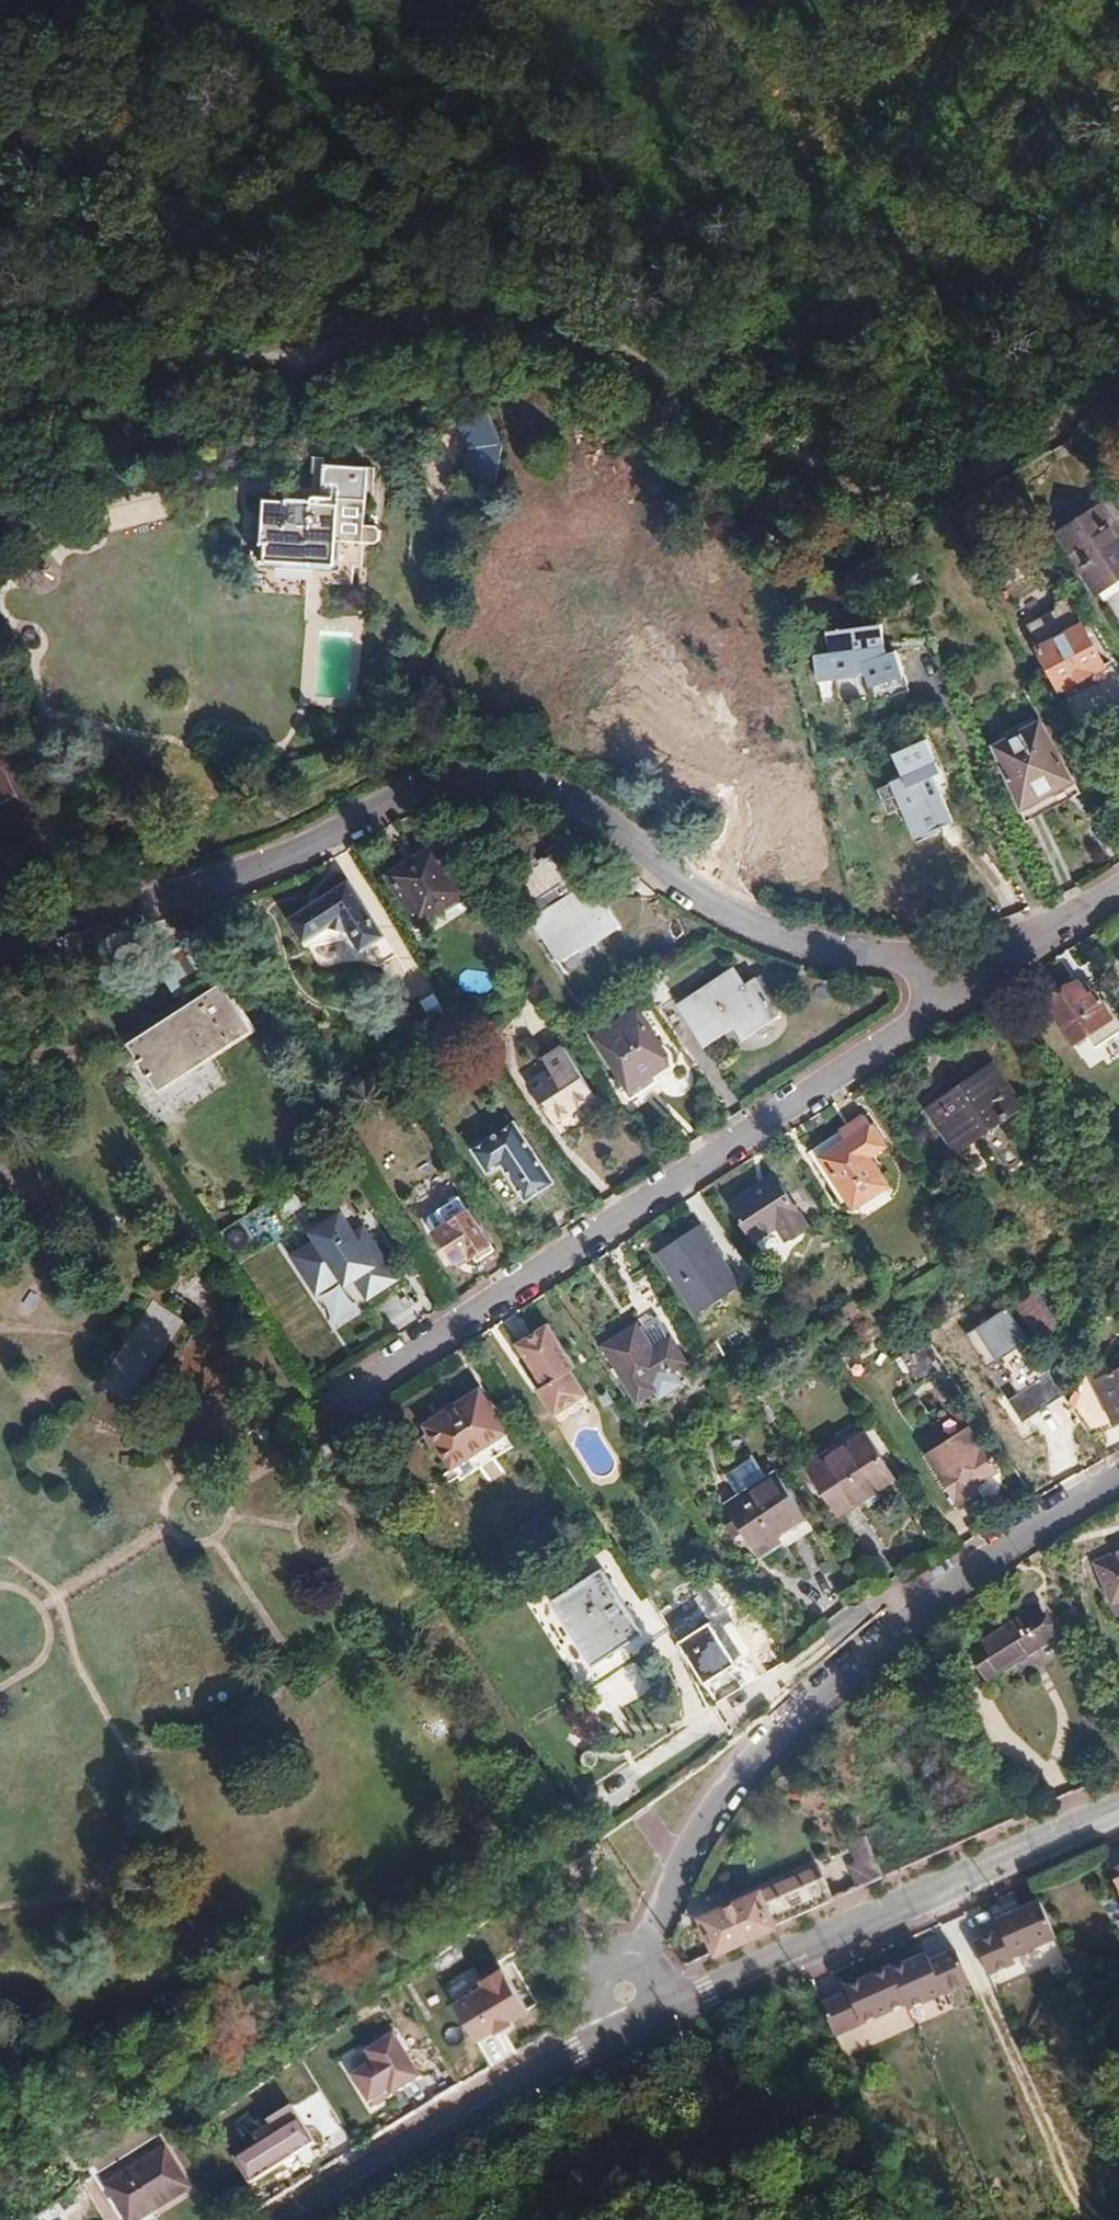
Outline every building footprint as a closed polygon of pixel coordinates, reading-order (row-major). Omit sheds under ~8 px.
[(425,431),(439,455),(437,483),(469,486),(473,450),(453,415),(425,431)] [(344,478),(293,474),(290,511),(233,508),(228,566),(217,565),(215,581),(248,583),(248,589),(326,594),(327,576),(336,577),(338,553),(350,554),(354,550),(355,541),(351,537),(339,536),(344,478)] [(125,524),(165,520),(163,500),(123,504),(125,524)] [(1056,502),(1017,528),(1068,605),(1106,578),(1056,502)] [(1024,694),(1067,672),(1045,630),(1029,602),(1018,608),(1017,616),(992,630),(1004,653),(1003,654),(1024,694)] [(835,605),(830,607),(843,625),(844,624),(835,605)] [(843,625),(830,607),(782,632),(792,651),(778,659),(789,681),(805,675),(834,662),(836,692),(860,668),(856,626),(848,632),(843,625)] [(892,655),(891,697),(910,697),(910,655),(892,655)] [(1072,702),(1088,727),(1118,708),(1118,679),(1117,675),(1072,702)] [(1000,724),(949,755),(982,814),(1035,782),(1000,724)] [(900,830),(916,823),(896,778),(903,775),(889,742),(856,756),(866,779),(854,785),(881,845),(903,835),(900,830)] [(399,852),(352,879),(380,928),(426,901),(399,852)] [(478,866),(461,889),(498,916),(502,913),(506,918),(496,924),(524,966),(583,927),(556,885),(549,890),(539,876),(533,881),(512,872),(492,856),(482,869),(478,866)] [(310,884),(251,923),(266,946),(267,949),(306,941),(317,958),(346,939),(310,884)] [(1093,966),(1117,1004),(1118,1002),(1118,950),(1093,966)] [(709,990),(699,976),(646,1010),(668,1045),(698,1026),(706,1040),(741,1018),(720,984),(709,990)] [(615,977),(600,986),(621,1017),(636,1007),(615,977)] [(1044,985),(1014,1004),(1040,1045),(1079,1021),(1069,1005),(1061,1010),(1044,985)] [(421,1000),(431,1019),(446,1011),(436,992),(421,1000)] [(219,1035),(192,995),(103,1053),(130,1093),(219,1035)] [(600,1016),(560,1043),(592,1094),(633,1067),(600,1016)] [(513,1074),(492,1088),(518,1127),(557,1101),(525,1052),(507,1064),(513,1074)] [(895,1110),(892,1111),(923,1154),(980,1114),(951,1072),(909,1100),(907,1096),(892,1106),(895,1110)] [(830,1117),(777,1152),(810,1205),(815,1201),(821,1209),(853,1187),(836,1158),(850,1149),(830,1117)] [(479,1127),(437,1155),(453,1177),(466,1169),(490,1205),(518,1187),(479,1127)] [(742,1176),(700,1203),(723,1241),(746,1226),(755,1240),(774,1227),(742,1176)] [(415,1227),(402,1235),(421,1265),(434,1256),(436,1260),(454,1248),(425,1203),(407,1215),(415,1227)] [(358,1228),(344,1209),(309,1233),(314,1241),(292,1256),(320,1296),(342,1281),(348,1290),(359,1287),(369,1302),(402,1280),(366,1226),(358,1228)] [(666,1226),(626,1252),(665,1315),(705,1288),(666,1226)] [(145,1298),(103,1388),(140,1405),(182,1315),(145,1298)] [(1041,1348),(1060,1336),(1038,1302),(1019,1313),(1041,1348)] [(1027,1340),(1004,1306),(965,1332),(988,1366),(1027,1340)] [(517,1326),(487,1346),(505,1376),(507,1379),(513,1388),(507,1392),(524,1418),(556,1397),(540,1372),(545,1369),(517,1326)] [(618,1352),(602,1328),(569,1350),(605,1405),(621,1394),(625,1400),(646,1387),(638,1376),(652,1367),(636,1340),(618,1352)] [(989,1366),(1008,1396),(1019,1389),(1000,1359),(989,1366)] [(1091,1387),(1084,1374),(1072,1414),(1089,1441),(1118,1425),(1118,1373),(1091,1387)] [(1062,1396),(1049,1374),(1009,1398),(1022,1420),(1062,1396)] [(513,1388),(507,1379),(501,1383),(507,1392),(513,1388)] [(447,1393),(396,1428),(423,1468),(474,1434),(447,1393)] [(785,1398),(759,1415),(778,1444),(804,1427),(785,1398)] [(863,1439),(809,1476),(838,1520),(891,1484),(863,1439)] [(973,1492),(994,1477),(972,1445),(934,1472),(959,1510),(978,1497),(973,1492)] [(725,1483),(738,1504),(757,1492),(764,1488),(750,1467),(725,1483)] [(757,1565),(780,1551),(773,1539),(801,1522),(774,1481),(764,1488),(757,1492),(738,1504),(724,1513),(757,1565)] [(773,1539),(780,1551),(783,1555),(810,1537),(801,1522),(773,1539)] [(582,1562),(571,1570),(590,1600),(602,1592),(582,1562)] [(1097,1577),(1114,1614),(1118,1612),(1118,1568),(1097,1577)] [(571,1570),(522,1603),(563,1666),(612,1634),(590,1600),(571,1570)] [(1039,1656),(1034,1641),(1048,1635),(1040,1617),(969,1648),(982,1680),(1006,1670),(1039,1656)] [(1048,1635),(1034,1641),(1039,1656),(1054,1650),(1048,1635)] [(856,1887),(880,1880),(868,1842),(844,1849),(856,1887)] [(1105,1877),(1107,1881),(1118,1876),(1118,1871),(1105,1877)] [(785,1926),(829,1907),(814,1872),(771,1890),(785,1926)] [(1107,1881),(1118,1905),(1118,1876),(1107,1881)] [(735,1885),(666,1915),(679,1950),(748,1920),(735,1885)] [(994,1918),(991,1910),(983,1914),(986,1921),(994,1918)] [(943,1931),(878,1930),(876,2010),(948,2011),(948,1989),(968,1990),(969,1951),(943,1951),(943,1931)] [(823,2047),(876,2047),(876,1953),(823,1953),(823,2047)] [(536,2003),(510,1960),(477,1980),(485,1991),(461,2006),(481,2038),(536,2003)] [(423,2077),(396,2033),(367,2051),(374,2064),(353,2077),(372,2108),(423,2077)] [(315,2142),(300,2117),(237,2155),(253,2180),(315,2142)] [(166,2143),(104,2182),(128,2219),(141,2219),(194,2187),(166,2143)] [(40,2219),(61,2219),(55,2210),(40,2219)]
